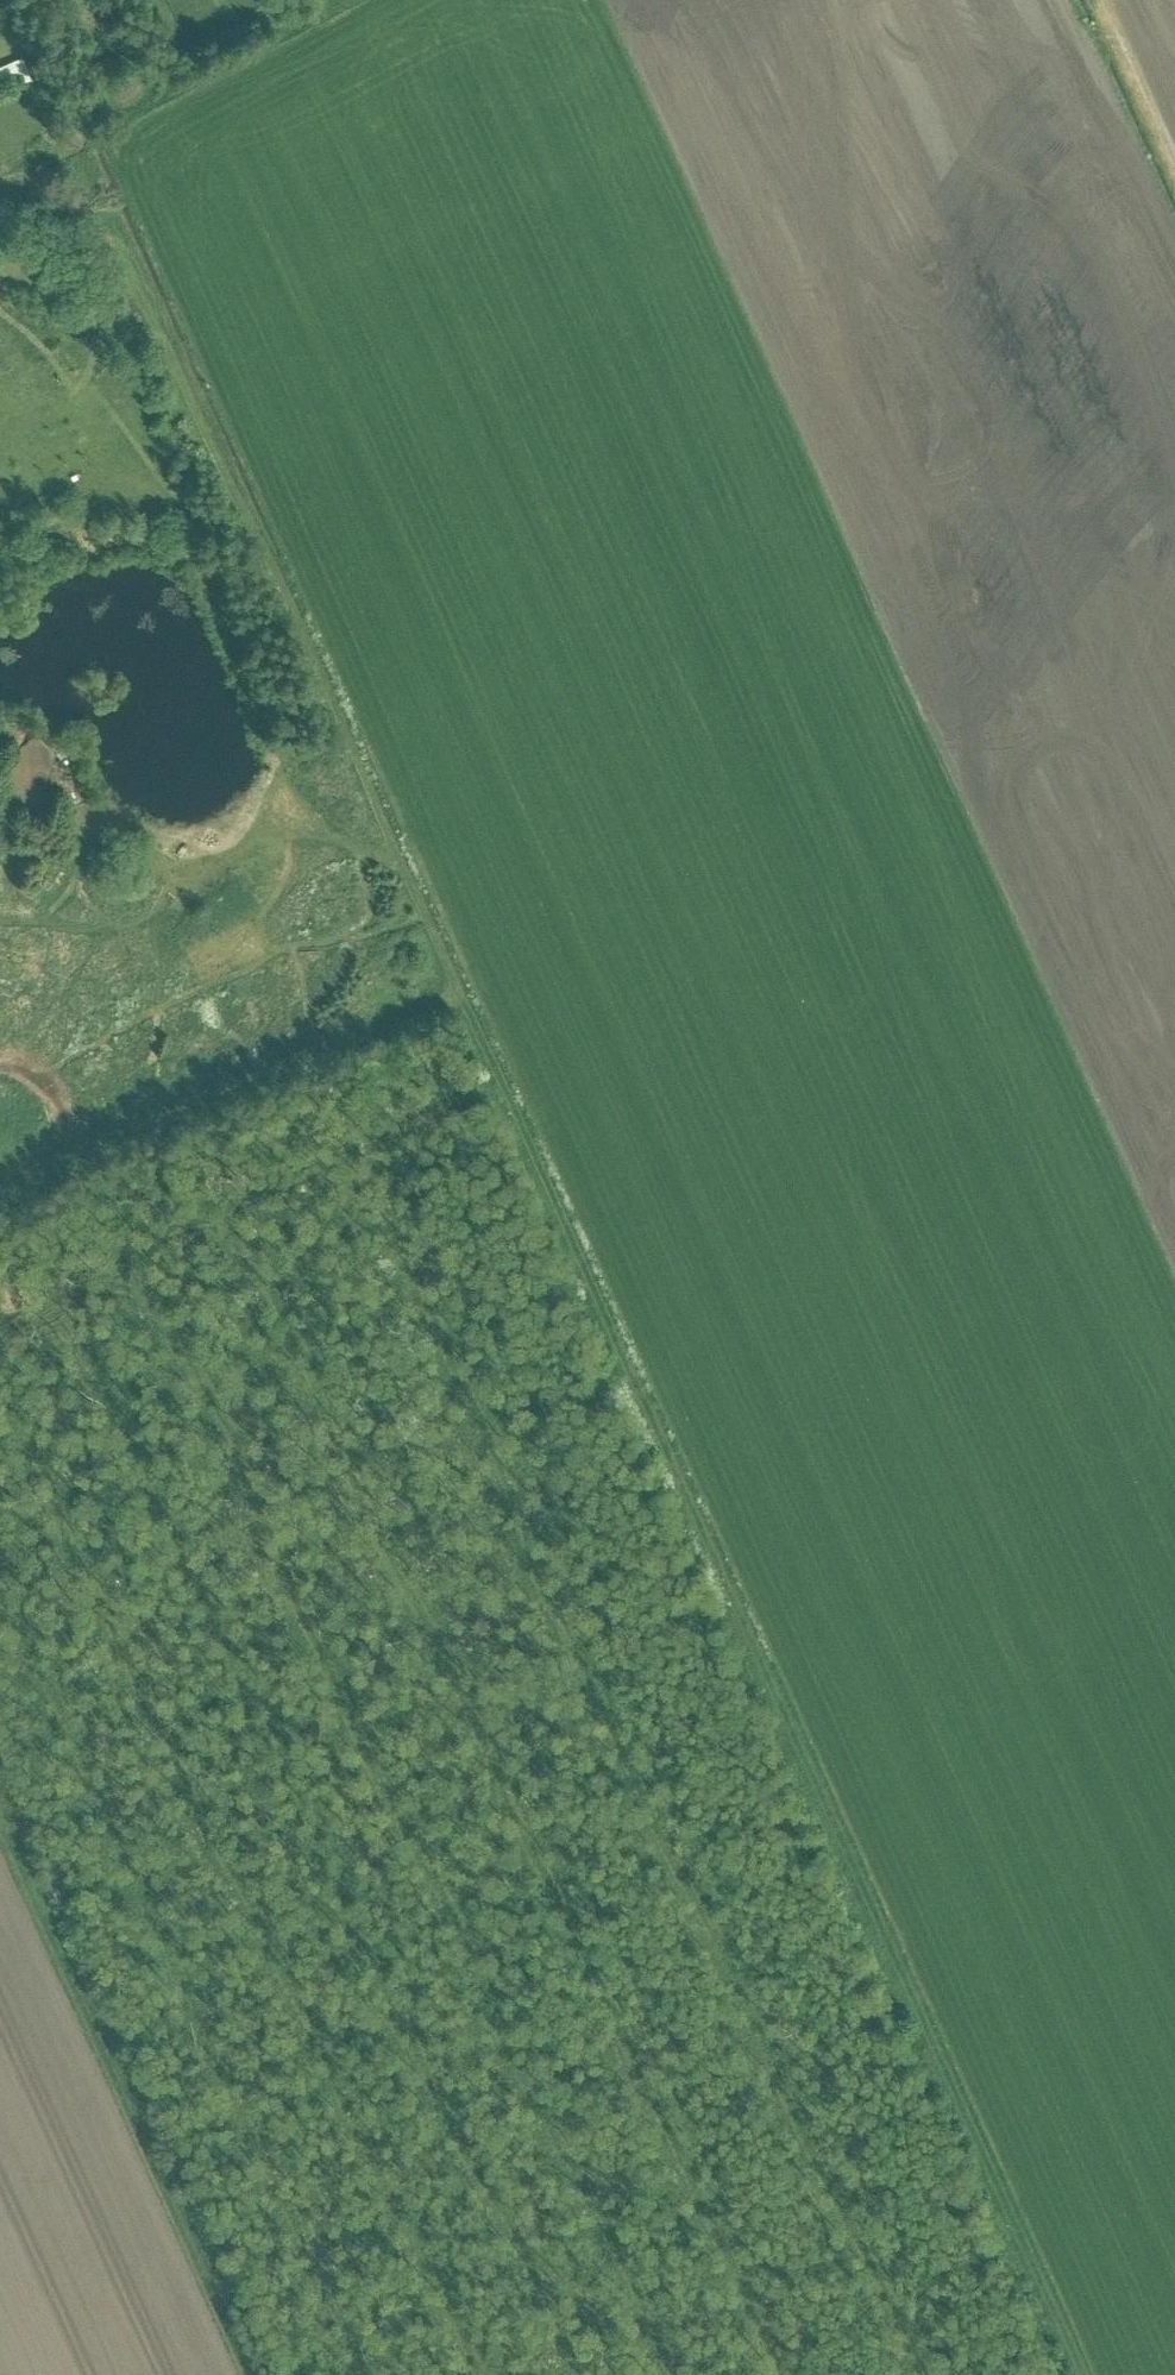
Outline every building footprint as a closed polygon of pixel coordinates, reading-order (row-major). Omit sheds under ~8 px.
[(39,71),(30,49),(0,61),(0,87),(39,71)]
